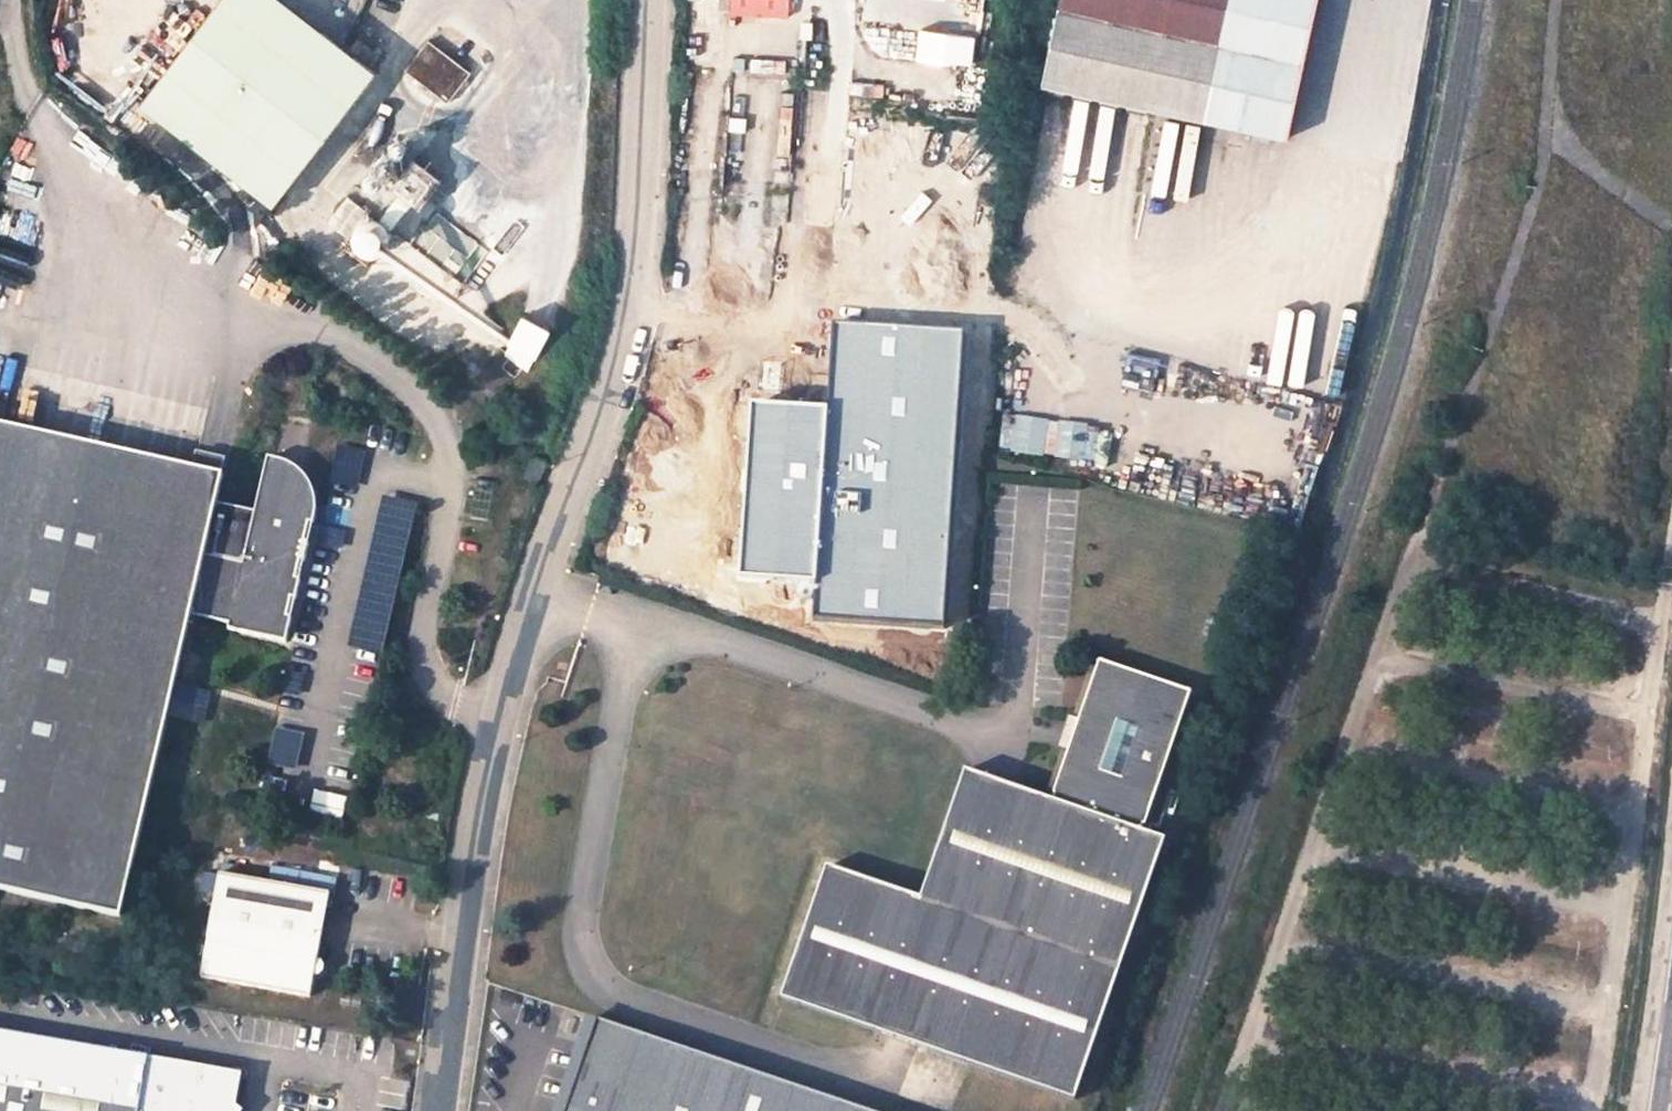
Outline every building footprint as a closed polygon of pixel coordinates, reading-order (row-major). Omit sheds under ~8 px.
[(281,0),(220,0),(141,103),(275,204),(376,72),(281,0)] [(732,18),(791,20),(791,0),(733,0),(732,18)] [(1050,84),(1279,133),(1306,0),(1067,0),(1050,84)] [(471,73),(429,41),(406,71),(448,103),(471,73)] [(426,174),(396,152),(383,170),(391,177),(378,194),(376,194),(373,194),(369,193),(364,196),(360,199),(356,202),(354,205),(352,209),(351,212),(351,217),(351,220),(353,224),(354,227),(357,231),(361,235),(364,237),(368,238),(373,238),(376,238),(379,237),(383,235),(386,233),(389,229),(391,224),(393,219),(393,215),(393,211),(391,208),(389,205),(403,187),(411,193),(426,174)] [(521,294),(502,280),(476,313),(494,328),(521,294)] [(541,370),(561,327),(528,311),(508,354),(541,370)] [(833,403),(752,401),(739,574),(815,583),(813,618),(945,626),(963,330),(835,323),(833,403)] [(225,473),(0,421),(0,877),(125,906),(194,607),(232,616),(231,621),(288,635),(294,611),(288,609),(292,591),(298,592),(303,573),(296,572),(300,553),(307,555),(311,536),(305,534),(309,515),(315,517),(316,516),(316,515),(316,514),(316,513),(317,512),(317,511),(317,510),(317,509),(317,508),(317,507),(317,506),(317,505),(317,504),(317,503),(317,502),(317,501),(317,500),(317,499),(317,498),(317,497),(317,496),(316,495),(316,494),(316,493),(316,492),(316,491),(315,490),(315,489),(315,488),(314,487),(314,486),(314,485),(313,484),(313,483),(312,483),(312,482),(312,481),(311,480),(311,479),(310,478),(310,477),(309,476),(308,475),(307,474),(307,473),(306,472),(305,472),(305,471),(304,470),(303,469),(302,468),(301,467),(300,467),(299,466),(299,465),(298,465),(297,464),(296,463),(295,463),(295,462),(294,462),(293,461),(292,461),(291,460),(290,460),(289,460),(288,459),(287,459),(286,458),(285,458),(284,457),(283,457),(282,457),(281,456),(280,456),(279,456),(278,456),(277,456),(276,455),(275,455),(274,455),(273,455),(272,455),(271,455),(270,455),(256,510),(218,502),(225,473)] [(776,998),(1071,1100),(1162,840),(1139,832),(1188,691),(1097,660),(1048,800),(961,770),(916,898),(822,865),(776,998)] [(272,762),(302,768),(308,733),(279,727),(272,762)] [(206,984),(317,1004),(320,980),(324,978),(327,977),(330,974),(332,970),(331,966),(328,963),(323,961),(332,896),(223,876),(206,984)] [(584,1012),(550,1110),(870,1110),(584,1012)] [(0,1038),(0,1110),(235,1110),(241,1077),(0,1038)]
